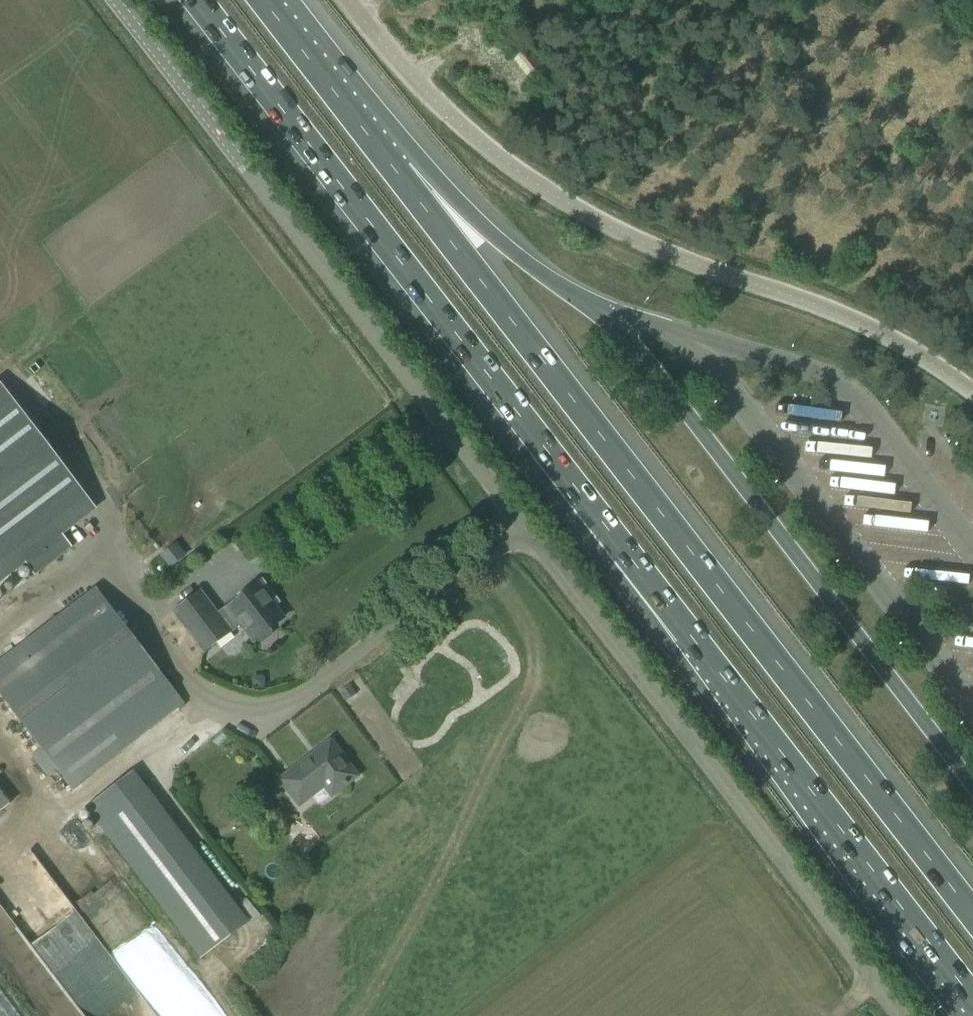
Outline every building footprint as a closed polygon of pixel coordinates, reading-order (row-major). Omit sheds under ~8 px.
[(514,58),(531,79),(543,69),(527,49),(514,58)] [(23,560),(35,575),(72,546),(61,531),(93,507),(0,385),(0,578),(23,560)] [(825,470),(877,479),(879,469),(827,459),(825,470)] [(164,552),(159,555),(169,568),(173,565),(185,555),(175,543),(164,552)] [(203,652),(240,624),(253,641),(283,618),(269,599),(273,596),(261,580),(248,591),(246,588),(237,595),(239,598),(218,614),(200,590),(173,611),(203,652)] [(58,770),(112,729),(126,747),(178,707),(179,709),(184,705),(96,590),(0,663),(0,694),(58,770)] [(320,656),(311,663),(317,670),(326,663),(320,656)] [(348,686),(339,693),(341,695),(346,702),(355,695),(350,688),(348,686)] [(292,795),(299,805),(312,795),(307,789),(319,780),(331,796),(357,776),(330,741),(280,779),(292,795)] [(93,800),(106,818),(148,786),(134,769),(93,800)] [(9,804),(0,793),(0,811),(9,804)] [(85,807),(104,832),(113,826),(106,818),(93,800),(85,807)]
